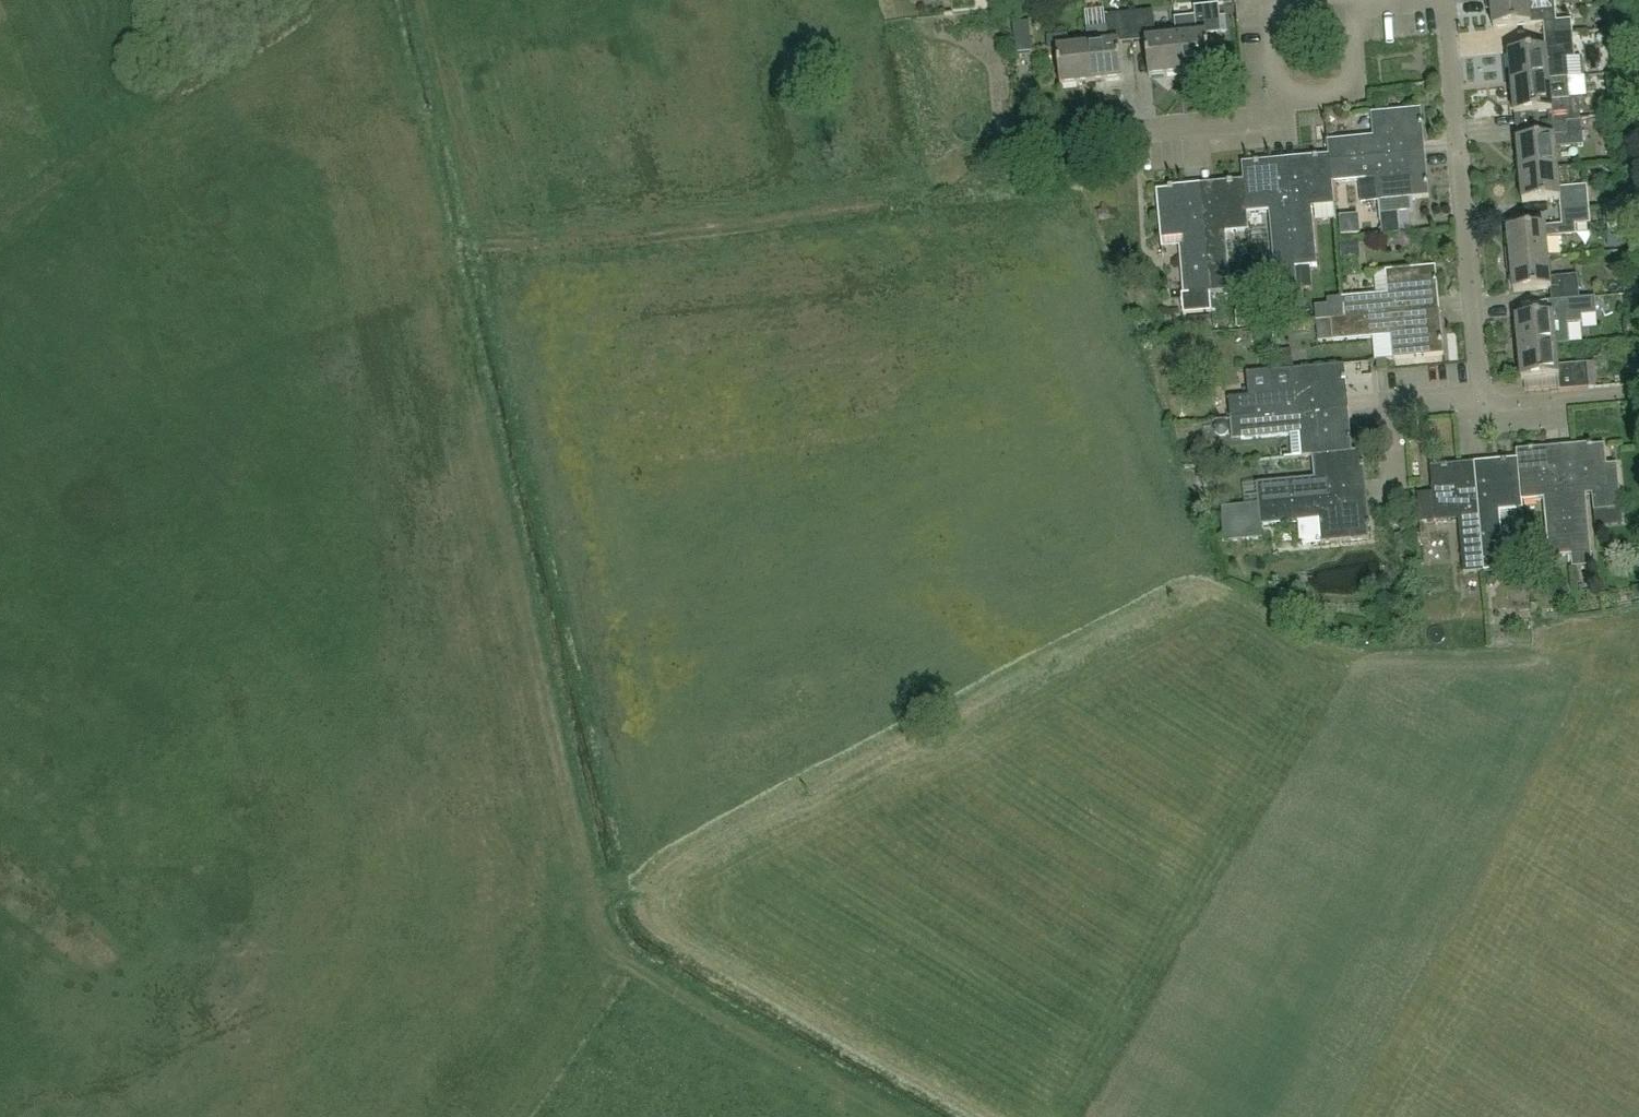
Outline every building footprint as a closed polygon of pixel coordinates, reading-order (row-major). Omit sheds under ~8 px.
[(1545,37),(1573,34),(1572,20),(1557,21),(1555,0),(1491,0),(1494,28),(1544,24),(1545,37)] [(1463,3),(1464,16),(1489,15),(1488,2),(1463,3)] [(1196,17),(1175,19),(1177,37),(1181,74),(1193,73),(1194,80),(1213,78),(1208,35),(1222,33),(1219,5),(1195,7),(1196,17)] [(1181,74),(1177,37),(1157,39),(1154,11),(1129,14),(1133,42),(1146,41),(1150,78),(1181,74)] [(1120,43),(1133,42),(1129,14),(1105,16),(1106,27),(1087,29),(1088,45),(1091,83),(1123,80),(1120,43)] [(1017,53),(1032,52),(1029,23),(1014,24),(1017,53)] [(1602,43),(1601,28),(1575,30),(1577,46),(1602,43)] [(1576,58),(1573,34),(1545,37),(1546,49),(1509,53),(1512,84),(1568,79),(1566,59),(1576,58)] [(1091,83),(1088,45),(1069,47),(1068,35),(1047,37),(1049,51),(1058,50),(1061,86),(1091,83)] [(1570,99),(1568,79),(1512,84),(1515,115),(1552,112),(1553,125),(1582,122),(1579,98),(1570,99)] [(1328,141),(1329,155),(1330,155),(1330,162),(1399,156),(1397,141),(1424,139),(1422,109),(1371,114),(1374,137),(1328,141)] [(1517,141),(1520,172),(1558,168),(1556,148),(1584,146),(1582,122),(1553,125),(1554,137),(1517,141)] [(1430,197),(1426,153),(1399,156),(1330,162),(1332,183),(1360,180),(1362,203),(1380,202),(1381,215),(1399,213),(1412,212),(1411,199),(1430,197)] [(1330,162),(1330,155),(1329,155),(1302,158),(1305,184),(1289,185),(1296,268),(1317,266),(1312,208),(1315,208),(1335,206),(1332,183),(1330,162)] [(1244,180),(1247,214),(1269,212),(1275,270),(1278,307),(1299,305),(1296,268),(1289,185),(1274,187),(1271,160),(1242,163),(1244,180)] [(1560,189),(1558,168),(1520,172),(1523,203),(1560,200),(1561,212),(1590,210),(1588,186),(1560,189)] [(1249,231),(1247,214),(1244,180),(1219,183),(1215,183),(1218,215),(1204,217),(1211,293),(1232,291),(1226,233),(1249,231)] [(1204,217),(1201,184),(1169,187),(1169,189),(1157,191),(1161,239),(1184,237),(1190,295),(1182,295),(1184,314),(1212,312),(1211,293),(1204,217)] [(1508,230),(1511,261),(1549,258),(1547,238),(1577,235),(1576,225),(1591,224),(1590,210),(1561,212),(1562,225),(1508,230)] [(1381,215),(1383,234),(1400,232),(1399,213),(1381,215)] [(1551,289),(1552,302),(1581,299),(1578,275),(1551,278),(1549,258),(1511,261),(1514,293),(1551,289)] [(1344,319),(1412,313),(1411,298),(1439,296),(1436,267),(1386,271),(1388,294),(1342,298),(1344,319)] [(1553,315),(1516,318),(1519,349),(1557,346),(1556,328),(1555,325),(1568,324),(1582,323),(1581,318),(1597,317),(1595,298),(1581,299),(1552,302),(1553,315)] [(1331,320),(1331,321),(1317,323),(1319,343),(1333,341),(1392,336),(1394,359),(1444,355),(1441,325),(1414,328),(1412,313),(1344,319),(1331,320)] [(1559,366),(1557,346),(1519,349),(1522,380),(1559,377),(1560,391),(1589,388),(1587,363),(1559,366)] [(1345,365),(1269,371),(1271,395),(1230,398),(1231,420),(1318,411),(1317,397),(1347,394),(1345,365)] [(1353,452),(1349,409),(1318,411),(1231,420),(1233,440),(1300,434),(1302,457),(1313,456),(1353,452)] [(1593,567),(1586,493),(1592,493),(1594,512),(1622,509),(1617,464),(1607,465),(1605,445),(1593,446),(1593,444),(1561,447),(1563,473),(1571,555),(1572,568),(1593,567)] [(1518,459),(1522,501),(1545,499),(1550,557),(1571,555),(1563,473),(1550,474),(1548,448),(1517,451),(1518,459)] [(1353,452),(1313,456),(1315,478),(1257,483),(1259,504),(1340,497),(1339,486),(1366,483),(1366,480),(1364,451),(1353,452)] [(1477,489),(1485,572),(1506,570),(1500,511),(1523,509),(1522,501),(1518,459),(1488,462),(1490,488),(1477,489)] [(1464,574),(1485,572),(1477,489),(1475,463),(1431,467),(1433,493),(1418,495),(1421,523),(1459,520),(1464,574)] [(1260,523),(1261,525),(1302,522),(1304,545),(1321,543),(1369,539),(1368,527),(1370,526),(1369,507),(1341,510),(1340,497),(1259,504),(1260,523)]
